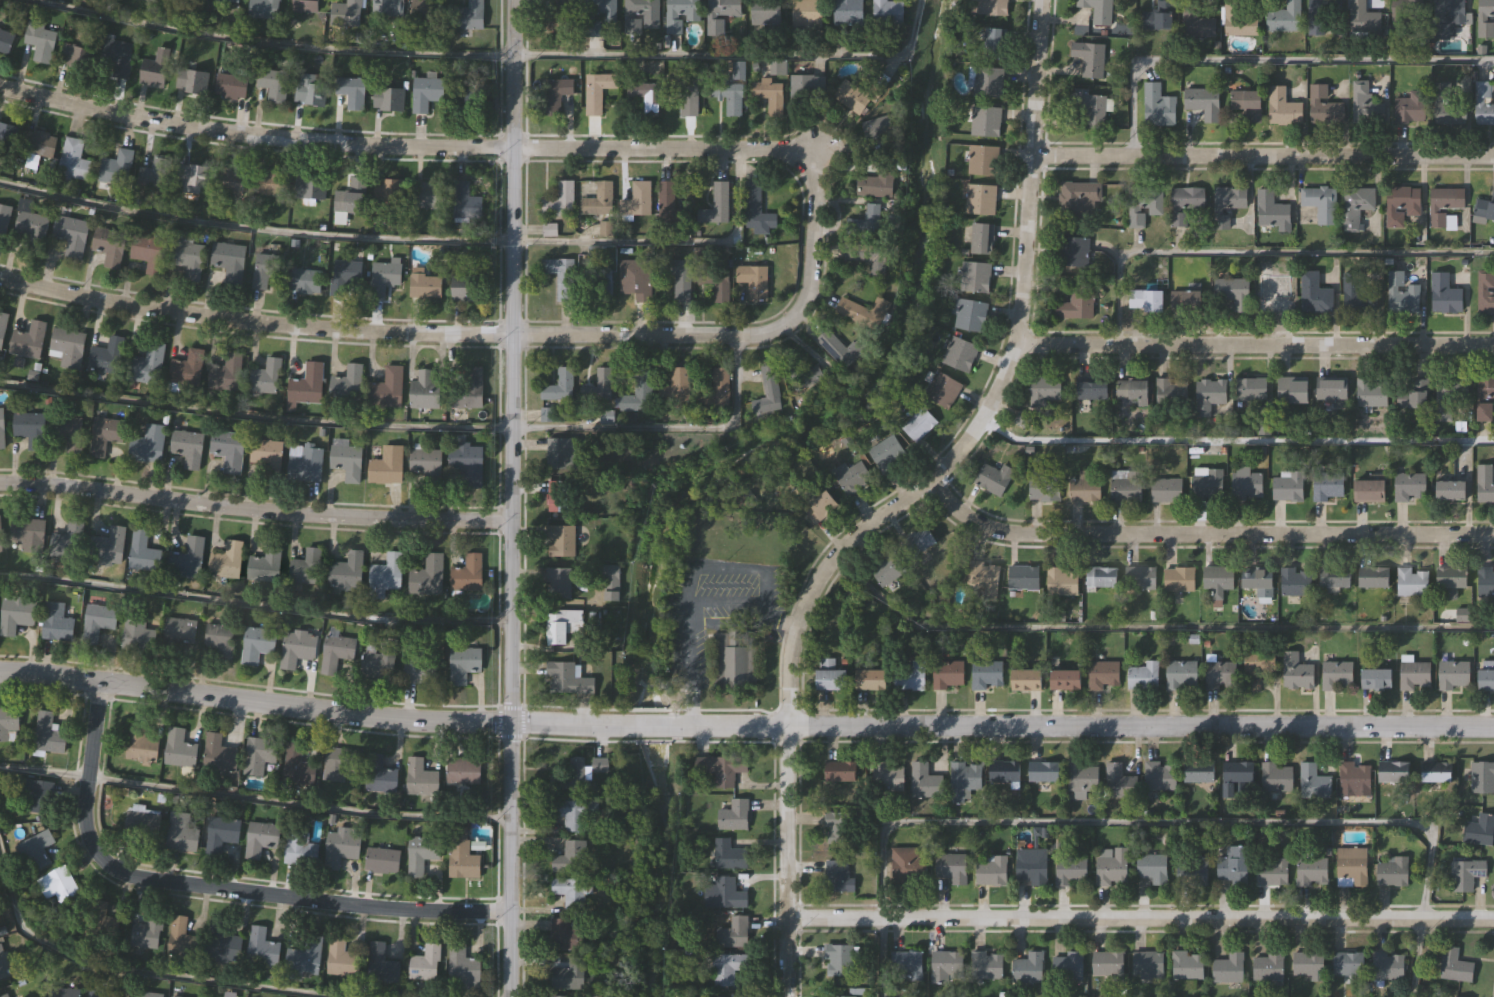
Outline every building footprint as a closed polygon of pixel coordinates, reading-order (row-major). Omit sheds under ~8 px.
[(247,15),(248,0),(280,0),(278,18),(247,15)] [(294,11),(294,0),(319,0),(319,11),(294,11)] [(345,2),(345,0),(361,0),(360,25),(329,24),(330,2),(345,2)] [(372,14),(372,0),(404,0),(404,14),(372,14)] [(415,18),(415,0),(441,0),(441,18),(415,18)] [(467,6),(467,0),(483,0),(483,28),(451,28),(451,6),(467,6)] [(552,13),(553,0),(573,0),(572,30),(540,29),(540,13),(552,13)] [(584,35),(584,0),(615,0),(615,22),(600,22),(600,35),(584,35)] [(623,33),(623,0),(658,0),(658,28),(640,28),(640,33),(623,33)] [(665,34),(665,0),(699,0),(699,21),(681,21),(681,34),(665,34)] [(706,34),(706,0),(740,0),(740,17),(726,17),(726,34),(706,34)] [(750,26),(750,0),(780,0),(780,26),(750,26)] [(793,28),(793,0),(821,0),(821,28),(793,28)] [(833,25),(833,0),(862,0),(862,25),(833,25)] [(872,25),(872,0),(887,0),(903,0),(903,25),(872,25)] [(970,16),(970,0),(1007,0),(1007,16),(970,16)] [(1077,7),(1077,0),(1111,0),(1110,25),(1091,25),(1092,7),(1077,7)] [(1172,0),(1172,29),(1141,29),(1141,10),(1155,10),(1155,0),(1172,0)] [(1215,37),(1180,37),(1180,0),(1197,0),(1197,16),(1215,16),(1215,37)] [(1223,35),(1223,0),(1244,0),(1244,11),(1257,11),(1257,35),(1223,35)] [(1285,9),(1285,0),(1299,0),(1299,30),(1267,30),(1267,9),(1285,9)] [(1307,34),(1307,0),(1338,0),(1338,34),(1307,34)] [(1349,37),(1349,0),(1365,0),(1365,12),(1380,12),(1380,37),(1349,37)] [(1390,40),(1390,0),(1423,0),(1423,16),(1409,16),(1409,40),(1390,40)] [(1432,37),(1433,0),(1463,0),(1463,24),(1448,24),(1448,37),(1432,37)] [(1477,37),(1477,0),(1493,0),(1493,23),(1492,23),(1492,37),(1477,37)] [(32,59),(35,44),(23,42),(27,18),(44,21),(42,28),(58,31),(52,63),(32,59)] [(7,54),(0,52),(0,27),(15,33),(7,54)] [(982,28),(1005,28),(1005,58),(982,58),(982,28)] [(128,77),(108,74),(109,70),(58,62),(61,41),(113,48),(115,40),(133,42),(128,77)] [(1102,78),(1081,77),(1082,57),(1070,57),(1071,42),(1103,44),(1102,78)] [(164,86),(138,82),(143,53),(154,55),(156,45),(170,47),(164,86)] [(732,78),(732,61),(742,61),(742,78),(732,78)] [(207,71),(203,95),(175,90),(179,66),(207,71)] [(1002,67),(1002,97),(974,96),(975,67),(1002,67)] [(268,86),(257,85),(258,68),(288,70),(285,102),(267,101),(268,86)] [(214,95),(216,72),(247,75),(245,98),(214,95)] [(324,104),(295,102),(297,73),(325,74),(324,104)] [(584,73),(616,73),(616,88),(601,88),(601,115),(584,115),(584,73)] [(697,74),(697,115),(679,115),(679,90),(667,90),(667,74),(697,74)] [(789,75),(815,75),(815,105),(789,105),(789,75)] [(363,77),(363,111),(348,111),(348,93),(334,93),(334,77),(363,77)] [(412,112),(412,77),(444,77),(444,99),(427,99),(427,112),(412,112)] [(831,97),(843,78),(865,92),(872,80),(882,87),(863,117),(831,97)] [(540,115),(540,79),(573,79),(573,94),(558,94),(558,115),(540,115)] [(767,97),(750,97),(750,80),(781,80),(781,117),(767,117),(767,97)] [(1351,122),(1352,80),(1368,81),(1367,93),(1376,93),(1375,122),(1351,122)] [(1491,96),(1493,96),(1493,125),(1474,124),(1474,81),(1491,81),(1491,96)] [(643,116),(643,96),(626,96),(626,82),(657,82),(657,116),(643,116)] [(740,82),(740,115),(725,115),(725,98),(709,98),(709,82),(740,82)] [(1143,82),(1159,82),(1159,96),(1174,96),(1174,125),(1143,125),(1143,82)] [(1433,82),(1466,82),(1465,123),(1432,123),(1433,82)] [(1344,123),(1310,123),(1310,84),(1326,84),(1326,102),(1344,102),(1344,123)] [(404,86),(404,109),(374,109),(374,86),(404,86)] [(1268,124),(1268,86),(1284,86),(1284,102),(1301,102),(1301,124),(1268,124)] [(457,109),(457,87),(492,87),(492,109),(457,109)] [(1183,109),(1183,89),(1218,89),(1218,123),(1202,123),(1202,109),(1183,109)] [(1393,123),(1393,98),(1408,98),(1408,90),(1424,90),(1424,123),(1393,123)] [(1260,91),(1260,121),(1244,121),(1244,111),(1230,111),(1230,91),(1260,91)] [(1105,95),(1105,128),(1083,128),(1083,95),(1105,95)] [(999,106),(999,136),(970,136),(970,106),(999,106)] [(863,138),(863,118),(890,118),(890,138),(863,138)] [(10,153),(0,151),(0,122),(16,125),(10,153)] [(57,134),(52,158),(23,152),(28,128),(57,134)] [(91,160),(87,179),(57,174),(65,135),(83,138),(79,158),(91,160)] [(968,174),(969,145),(997,146),(996,175),(968,174)] [(102,156),(116,158),(118,146),(134,149),(127,185),(97,179),(102,156)] [(174,157),(167,190),(137,184),(140,166),(151,168),(153,153),(174,157)] [(205,190),(177,186),(181,162),(209,166),(205,190)] [(892,196),(857,195),(858,176),(877,177),(877,163),(893,163),(892,196)] [(246,170),(241,194),(218,190),(222,166),(246,170)] [(285,196),(260,192),(263,167),(289,171),(285,196)] [(325,176),(324,198),(293,196),(294,174),(325,176)] [(334,189),(348,189),(349,175),(365,176),(363,212),(333,211),(334,189)] [(403,178),(403,201),(373,201),(373,178),(403,178)] [(452,218),(452,179),(468,179),(468,195),(481,195),(481,218),(452,218)] [(439,206),(412,206),(412,180),(439,180),(439,206)] [(572,180),(572,214),(541,214),(541,199),(557,199),(557,180),(572,180)] [(674,180),(674,208),(688,208),(688,222),(658,222),(658,180),(674,180)] [(611,214),(579,214),(579,198),(595,198),(595,181),(611,181),(611,214)] [(650,181),(650,215),(618,215),(618,200),(631,200),(631,181),(650,181)] [(727,181),(727,223),(697,223),(697,206),(712,206),(712,181),(727,181)] [(743,227),(743,181),(761,181),(761,214),(773,214),(773,227),(743,227)] [(1060,218),(1060,182),(1099,182),(1099,204),(1088,204),(1088,218),(1060,218)] [(995,184),(994,214),(966,213),(966,184),(995,184)] [(1490,201),(1493,185),(1493,220),(1472,214),(1476,198),(1490,201)] [(1161,186),(1161,215),(1144,215),(1144,228),(1127,228),(1127,186),(1161,186)] [(1403,227),(1385,227),(1386,186),(1420,186),(1419,215),(1403,214),(1403,227)] [(1186,226),(1169,226),(1169,187),(1202,187),(1202,208),(1186,208),(1186,226)] [(1218,208),(1217,188),(1246,187),(1246,208),(1218,208)] [(1316,224),(1316,205),(1300,205),(1300,187),(1335,187),(1335,224),(1316,224)] [(1429,229),(1429,187),(1463,187),(1463,208),(1445,208),(1445,215),(1454,215),(1454,229),(1429,229)] [(1289,204),(1288,226),(1258,225),(1260,188),(1273,188),(1272,203),(1289,204)] [(1373,226),(1344,226),(1345,188),(1373,189),(1373,226)] [(4,241),(0,240),(0,203),(11,205),(4,241)] [(879,231),(847,231),(847,218),(864,218),(864,203),(879,203),(879,231)] [(24,248),(25,238),(13,237),(16,210),(47,213),(43,250),(24,248)] [(89,221),(81,261),(63,257),(67,238),(51,234),(55,213),(89,221)] [(1214,229),(1213,216),(1227,214),(1228,228),(1214,229)] [(992,223),(992,254),(970,254),(970,223),(992,223)] [(121,267),(105,264),(107,251),(91,249),(94,226),(126,230),(121,267)] [(129,257),(134,231),(167,236),(160,276),(144,273),(146,259),(129,257)] [(1088,266),(1061,266),(1061,237),(1088,237),(1088,266)] [(170,264),(173,240),(207,244),(203,280),(187,278),(189,266),(170,264)] [(246,246),(239,286),(219,283),(222,267),(214,266),(218,241),(246,246)] [(884,277),(868,277),(869,261),(843,260),(844,242),(885,243),(884,277)] [(282,255),(279,279),(266,277),(265,287),(252,285),(256,252),(282,255)] [(400,284),(385,284),(385,297),(369,297),(370,261),(389,261),(390,257),(401,257),(400,284)] [(362,261),(360,284),(346,283),(345,295),(329,293),(332,259),(362,261)] [(540,273),(540,259),(574,259),(574,302),(555,302),(555,273),(540,273)] [(618,293),(618,260),(650,260),(650,302),(633,302),(633,293),(618,293)] [(689,302),(670,302),(670,284),(659,284),(659,260),(689,260),(689,302)] [(989,262),(988,292),(960,291),(961,261),(989,262)] [(319,294),(289,290),(292,266),(322,270),(319,294)] [(712,284),(702,284),(702,266),(727,266),(727,302),(712,302),(712,284)] [(766,266),(766,301),(747,301),(747,281),(734,281),(734,266),(766,266)] [(610,301),(587,301),(587,267),(610,267),(610,301)] [(452,299),(452,269),(477,269),(477,299),(452,299)] [(1387,270),(1418,270),(1418,313),(1387,313),(1387,270)] [(1492,286),(1493,286),(1493,312),(1476,312),(1476,270),(1492,270),(1492,286)] [(1332,312),(1303,312),(1303,271),(1318,271),(1318,288),(1332,288),(1332,312)] [(1342,272),(1359,272),(1359,289),(1377,289),(1377,311),(1342,311),(1342,272)] [(1448,272),(1448,288),(1462,288),(1462,312),(1430,312),(1430,272),(1448,272)] [(409,297),(409,274),(441,274),(441,297),(409,297)] [(1275,299),(1275,312),(1259,312),(1259,274),(1290,274),(1290,299),(1275,299)] [(1248,278),(1248,312),(1233,312),(1233,299),(1214,299),(1214,278),(1248,278)] [(1092,318),(1057,318),(1057,303),(1069,303),(1069,286),(1092,286),(1092,318)] [(1162,290),(1162,311),(1128,311),(1128,290),(1162,290)] [(1201,290),(1201,312),(1169,312),(1169,290),(1201,290)] [(840,296),(869,310),(875,296),(888,302),(875,331),(833,312),(840,296)] [(987,303),(983,332),(954,328),(959,298),(987,303)] [(1,349),(0,349),(0,310),(8,312),(1,349)] [(8,351),(13,328),(28,332),(31,318),(46,321),(39,357),(8,351)] [(61,355),(57,355),(57,350),(49,349),(52,326),(85,330),(80,369),(60,366),(61,355)] [(857,337),(866,347),(841,371),(812,341),(825,328),(845,348),(857,337)] [(119,372),(88,369),(91,344),(107,346),(108,333),(124,335),(119,372)] [(967,373),(941,362),(952,335),(978,346),(967,373)] [(159,383),(125,378),(128,355),(145,357),(147,340),(165,343),(159,383)] [(186,360),(188,346),(206,348),(201,385),(168,380),(171,358),(186,360)] [(207,389),(208,363),(224,363),(224,351),(241,351),(240,390),(207,389)] [(796,393),(778,362),(794,353),(804,370),(815,364),(823,378),(796,393)] [(280,356),(278,392),(249,391),(250,367),(265,368),(266,356),(280,356)] [(322,360),(321,402),(287,401),(287,378),(304,378),(305,360),(322,360)] [(361,399),(330,399),(330,375),(345,375),(345,362),(361,362),(361,399)] [(366,381),(384,381),(384,364),(401,364),(401,404),(366,404),(366,381)] [(482,407),(448,407),(448,382),(461,382),(461,364),(482,364),(482,407)] [(774,364),(781,409),(752,414),(750,398),(763,396),(759,366),(774,364)] [(539,399),(539,385),(557,385),(557,366),(571,366),(571,399),(539,399)] [(579,386),(596,386),(596,366),(610,366),(610,401),(579,401),(579,386)] [(650,410),(618,410),(618,395),(634,395),(634,367),(650,367),(650,410)] [(669,386),(669,367),(689,367),(689,402),(659,402),(659,386),(669,386)] [(711,410),(711,367),(728,367),(728,410),(711,410)] [(410,380),(417,380),(417,368),(433,368),(433,381),(441,381),(441,406),(410,406),(410,380)] [(962,384),(948,409),(923,396),(937,370),(962,384)] [(1435,421),(1435,375),(1468,375),(1468,396),(1451,396),(1451,421),(1435,421)] [(1476,376),(1493,376),(1493,397),(1476,397),(1476,376)] [(1060,377),(1060,402),(1029,402),(1029,377),(1060,377)] [(1429,377),(1429,406),(1396,406),(1396,388),(1410,388),(1410,377),(1429,377)] [(1265,400),(1235,400),(1235,378),(1265,378),(1265,400)] [(1356,406),(1356,378),(1386,378),(1386,406),(1356,406)] [(1077,399),(1077,379),(1107,379),(1107,399),(1077,399)] [(1156,402),(1156,379),(1186,379),(1186,402),(1156,402)] [(1195,379),(1226,379),(1226,403),(1209,403),(1209,414),(1195,414),(1195,379)] [(1277,379),(1308,379),(1308,403),(1277,403),(1277,379)] [(1347,379),(1347,402),(1317,402),(1317,379),(1347,379)] [(1148,380),(1148,399),(1116,399),(1116,380),(1148,380)] [(1492,420),(1476,420),(1476,403),(1492,403),(1492,420)] [(937,422),(915,444),(899,428),(921,406),(937,422)] [(539,422),(539,407),(552,407),(552,422),(539,422)] [(44,412),(44,450),(27,450),(27,435),(13,435),(13,412),(44,412)] [(64,437),(55,437),(54,416),(82,415),(82,452),(65,452),(64,437)] [(93,416),(126,420),(123,442),(107,439),(104,458),(88,456),(93,416)] [(160,462),(136,459),(142,422),(166,425),(160,462)] [(184,454),(169,452),(173,428),(204,433),(198,470),(182,467),(184,454)] [(245,433),(240,474),(222,472),(224,455),(208,453),(211,429),(245,433)] [(892,462),(893,466),(881,473),(867,449),(893,433),(905,454),(892,462)] [(279,466),(248,459),(252,436),(283,443),(279,466)] [(329,467),(331,437),(348,439),(348,445),(362,446),(359,483),(343,482),(344,468),(329,467)] [(545,438),(576,438),(576,453),(566,453),(566,469),(545,469),(545,438)] [(482,489),(464,489),(464,470),(448,470),(448,443),(482,443),(482,489)] [(322,480),(292,480),(292,454),(300,454),(300,444),(322,444),(322,480)] [(402,482),(368,482),(368,445),(402,445),(402,482)] [(410,474),(410,447),(441,447),(441,474),(410,474)] [(834,471),(861,460),(871,482),(843,494),(834,471)] [(1491,482),(1493,482),(1493,502),(1475,502),(1475,464),(1491,464),(1491,482)] [(1028,467),(1060,467),(1060,499),(1028,499),(1028,467)] [(1221,468),(1221,500),(1192,500),(1192,468),(1221,468)] [(1141,501),(1110,501),(1110,470),(1141,470),(1141,501)] [(1100,501),(1069,501),(1069,479),(1078,479),(1078,471),(1088,471),(1088,477),(1100,477),(1100,501)] [(1261,471),(1261,501),(1231,501),(1231,471),(1261,471)] [(1302,472),(1302,500),(1271,500),(1271,472),(1302,472)] [(1343,500),(1312,500),(1312,472),(1343,472),(1343,500)] [(1151,501),(1151,478),(1181,478),(1181,501),(1151,501)] [(546,512),(546,480),(569,480),(569,512),(546,512)] [(1353,501),(1353,480),(1385,480),(1385,501),(1353,501)] [(1466,480),(1466,499),(1435,499),(1435,480),(1466,480)] [(838,507),(813,524),(801,508),(827,490),(838,507)] [(43,551),(15,550),(15,541),(11,541),(12,517),(45,518),(43,551)] [(51,532),(66,533),(67,519),(84,520),(81,558),(50,556),(51,532)] [(95,536),(108,537),(110,524),(126,526),(121,563),(92,559),(95,536)] [(574,525),(574,556),(546,556),(546,525),(574,525)] [(911,558),(900,542),(925,525),(936,542),(911,558)] [(146,548),(161,549),(159,570),(129,567),(132,527),(147,528),(146,548)] [(200,576),(169,573),(171,551),(185,552),(186,534),(204,536),(200,576)] [(239,577),(208,575),(210,550),(225,551),(226,539),(242,540),(239,577)] [(281,543),(279,581),(246,579),(248,555),(264,556),(265,542),(281,543)] [(320,547),(318,583),(288,581),(290,557),(304,558),(305,546),(320,547)] [(362,549),(361,588),(328,587),(329,561),(347,562),(347,549),(362,549)] [(369,589),(370,563),(385,564),(385,550),(402,550),(400,590),(369,589)] [(408,569),(424,569),(424,551),(442,551),(442,593),(408,593),(408,569)] [(464,566),(464,551),(481,551),(482,590),(450,591),(450,567),(464,566)] [(906,570),(881,587),(869,569),(894,552),(906,570)] [(962,591),(962,563),(995,562),(996,590),(962,591)] [(1038,589),(1007,589),(1007,565),(1038,565),(1038,589)] [(1155,566),(1155,589),(1125,589),(1125,566),(1155,566)] [(1213,588),(1203,588),(1203,566),(1232,566),(1232,589),(1222,589),(1222,598),(1213,598),(1213,588)] [(1389,566),(1389,587),(1358,587),(1358,566),(1389,566)] [(1436,590),(1436,567),(1467,566),(1467,588),(1455,588),(1455,599),(1442,599),(1442,590),(1436,590)] [(1061,567),(1061,570),(1077,570),(1077,595),(1046,595),(1046,567),(1061,567)] [(1116,587),(1084,587),(1084,567),(1116,567),(1116,587)] [(1163,567),(1194,567),(1194,591),(1163,591),(1163,567)] [(1396,596),(1396,567),(1411,567),(1411,570),(1427,570),(1427,596),(1396,596)] [(569,568),(569,599),(546,599),(546,568),(569,568)] [(1319,590),(1319,568),(1350,568),(1350,590),(1319,590)] [(1242,588),(1242,569),(1272,569),(1272,597),(1256,597),(1256,588),(1242,588)] [(1280,595),(1280,569),(1310,569),(1310,595),(1280,595)] [(1477,570),(1493,570),(1493,595),(1477,595),(1477,570)] [(35,597),(34,624),(15,623),(15,635),(0,635),(1,596),(35,597)] [(73,617),(73,639),(43,638),(44,600),(64,601),(63,617),(73,617)] [(98,643),(82,641),(85,603),(118,606),(116,630),(99,629),(98,643)] [(546,644),(546,610),(580,611),(579,632),(566,632),(566,645),(546,644)] [(147,618),(145,628),(157,629),(154,651),(122,647),(126,615),(147,618)] [(195,643),(161,640),(164,616),(198,620),(195,643)] [(230,659),(203,655),(208,622),(235,626),(230,659)] [(241,663),(244,627),(276,629),(274,652),(258,651),(257,664),(241,663)] [(280,669),(283,629),(317,631),(315,659),(296,657),(296,670),(280,669)] [(716,687),(716,630),(758,631),(757,687),(716,687)] [(321,674),(323,634),(356,636),(354,658),(337,657),(336,675),(321,674)] [(391,679),(362,675),(366,645),(379,647),(380,636),(396,639),(391,679)] [(449,684),(449,647),(481,647),(481,670),(466,670),(466,684),(449,684)] [(1274,672),(1260,672),(1260,690),(1243,690),(1243,651),(1274,651),(1274,672)] [(1313,688),(1283,688),(1283,652),(1296,652),(1296,664),(1313,664),(1313,688)] [(403,682),(403,659),(437,659),(437,682),(403,682)] [(963,687),(934,687),(934,661),(963,661),(963,687)] [(1002,661),(1002,688),(971,688),(971,661),(1002,661)] [(1157,689),(1127,689),(1127,667),(1144,667),(1144,661),(1157,661),(1157,689)] [(1165,689),(1165,661),(1196,661),(1196,689),(1165,689)] [(1352,661),(1352,688),(1322,688),(1322,661),(1352,661)] [(1438,689),(1438,661),(1469,661),(1469,689),(1438,689)] [(1478,661),(1493,662),(1493,691),(1478,690),(1478,661)] [(574,662),(574,678),(593,678),(593,693),(547,693),(547,662),(574,662)] [(924,662),(924,688),(899,688),(899,662),(924,662)] [(1118,662),(1118,689),(1088,689),(1088,662),(1118,662)] [(1205,689),(1205,662),(1235,662),(1235,689),(1205,689)] [(1399,689),(1399,662),(1430,662),(1430,689),(1399,689)] [(846,689),(815,689),(815,668),(846,668),(846,689)] [(1361,689),(1361,669),(1391,669),(1391,689),(1361,689)] [(854,670),(885,670),(885,690),(854,690),(854,670)] [(1041,691),(1011,691),(1011,670),(1041,670),(1041,691)] [(1080,670),(1080,689),(1049,689),(1049,670),(1080,670)] [(7,741),(0,741),(0,707),(19,707),(19,729),(7,729),(7,741)] [(32,748),(38,709),(53,711),(50,729),(67,732),(64,753),(32,748)] [(125,758),(128,720),(146,721),(145,736),(159,737),(157,761),(125,758)] [(185,727),(183,741),(197,743),(194,766),(163,762),(168,725),(185,727)] [(202,771),(206,732),(220,733),(219,744),(240,746),(237,775),(202,771)] [(276,762),(263,761),(262,775),(243,774),(247,736),(278,739),(276,762)] [(286,741),(302,743),(300,761),(315,762),(313,784),(282,781),(286,741)] [(344,781),(323,780),(325,747),(359,749),(357,772),(345,772),(344,781)] [(394,790),(365,790),(366,751),(383,752),(383,767),(394,767),(394,790)] [(423,769),(439,769),(438,793),(406,793),(406,755),(423,755),(423,769)] [(480,757),(480,784),(445,784),(445,757),(480,757)] [(550,789),(551,773),(566,773),(567,757),(585,757),(584,790),(550,789)] [(713,789),(713,774),(695,774),(695,757),(747,758),(747,773),(735,773),(735,789),(713,789)] [(609,774),(591,774),(591,759),(609,759),(609,774)] [(994,760),(1019,760),(1019,784),(994,784),(994,760)] [(860,783),(826,783),(826,762),(860,762),(860,783)] [(1060,762),(1060,783),(1028,783),(1028,762),(1060,762)] [(1215,784),(1185,784),(1185,762),(1215,762),(1215,784)] [(1255,762),(1255,785),(1237,785),(1237,799),(1223,799),(1223,762),(1255,762)] [(911,798),(911,763),(928,763),(928,776),(943,776),(943,798),(911,798)] [(969,798),(952,798),(953,763),(984,764),(983,790),(969,790),(969,798)] [(1106,798),(1106,763),(1122,763),(1122,777),(1137,777),(1137,798),(1106,798)] [(1145,763),(1176,763),(1176,791),(1145,791),(1145,763)] [(1380,785),(1380,763),(1410,763),(1410,785),(1380,785)] [(1422,763),(1452,763),(1452,784),(1422,784),(1422,763)] [(1471,763),(1493,763),(1493,794),(1471,794),(1471,763)] [(904,791),(873,791),(873,764),(904,764),(904,791)] [(1331,777),(1331,798),(1300,798),(1300,764),(1317,764),(1317,777),(1331,777)] [(1370,792),(1339,792),(1339,764),(1370,764),(1370,792)] [(1067,790),(1067,765),(1098,765),(1098,790),(1067,790)] [(1262,765),(1293,765),(1293,791),(1262,791),(1262,765)] [(15,778),(49,780),(47,814),(13,812),(15,778)] [(748,830),(718,830),(718,810),(731,810),(731,800),(748,800),(748,830)] [(565,817),(555,817),(555,801),(599,801),(599,818),(585,818),(585,832),(565,832),(565,817)] [(127,805),(160,810),(157,834),(123,829),(127,805)] [(199,827),(197,850),(165,847),(169,808),(189,810),(188,825),(199,827)] [(826,844),(826,813),(850,813),(850,844),(826,844)] [(1479,814),(1493,816),(1493,831),(1492,846),(1462,843),(1464,823),(1478,824),(1479,814)] [(239,841),(221,840),(220,853),(205,852),(208,815),(241,818),(239,841)] [(280,823),(277,847),(260,845),(259,859),(244,857),(248,820),(280,823)] [(358,857),(340,855),(338,868),(323,867),(327,830),(336,831),(336,825),(361,828),(358,857)] [(480,875),(448,875),(449,825),(468,825),(468,853),(480,853),(480,875)] [(32,871),(17,843),(47,826),(55,840),(42,847),(49,861),(32,871)] [(316,864),(284,862),(286,829),(308,831),(307,841),(318,842),(316,864)] [(423,876),(407,876),(407,835),(439,835),(439,857),(423,857),(423,876)] [(748,869),(715,869),(715,838),(730,838),(730,850),(748,850),(748,869)] [(585,841),(585,872),(551,872),(552,856),(564,856),(564,841),(585,841)] [(365,870),(365,847),(399,847),(399,870),(365,870)] [(1248,847),(1248,884),(1217,884),(1217,857),(1226,857),(1226,847),(1248,847)] [(918,848),(918,881),(892,881),(892,848),(918,848)] [(1097,885),(1097,849),(1127,849),(1127,885),(1097,885)] [(1367,887),(1337,887),(1337,849),(1367,849),(1367,887)] [(950,885),(950,877),(937,877),(937,854),(966,854),(966,885),(950,885)] [(1152,877),(1137,877),(1137,854),(1166,855),(1166,885),(1152,885),(1152,877)] [(1007,856),(1007,885),(976,885),(976,861),(994,861),(994,856),(1007,856)] [(1056,885),(1056,856),(1087,856),(1087,885),(1056,885)] [(1016,857),(1047,857),(1047,881),(1016,881),(1016,857)] [(1177,858),(1207,858),(1207,887),(1177,887),(1177,858)] [(1297,858),(1327,858),(1327,884),(1297,884),(1297,858)] [(1377,886),(1377,858),(1408,858),(1408,886),(1377,886)] [(1288,886),(1256,886),(1256,859),(1288,859),(1288,886)] [(852,861),(852,892),(824,892),(824,861),(852,861)] [(1472,894),(1451,894),(1451,861),(1486,861),(1486,877),(1472,877),(1472,894)] [(52,902),(39,876),(65,864),(78,890),(52,902)] [(748,908),(705,908),(705,877),(735,877),(735,892),(748,892),(748,908)] [(551,895),(551,879),(589,879),(589,910),(564,910),(564,895),(551,895)] [(120,911),(117,939),(67,933),(71,905),(120,911)] [(171,913),(187,914),(185,933),(201,934),(199,957),(167,953),(171,913)] [(132,920),(147,922),(147,916),(161,918),(157,947),(129,944),(132,920)] [(748,948),(716,948),(716,927),(720,927),(720,916),(748,916),(748,948)] [(550,919),(568,919),(568,929),(581,929),(581,948),(550,948),(550,919)] [(247,961),(250,923),(266,924),(264,939),(280,940),(278,963),(247,961)] [(240,959),(208,959),(208,929),(241,930),(240,959)] [(289,969),(290,947),(301,947),(302,929),(321,931),(319,970),(289,969)] [(343,950),(355,950),(353,974),(326,972),(329,935),(344,936),(343,950)] [(12,973),(0,977),(0,940),(1,940),(12,973)] [(399,958),(399,979),(368,979),(368,940),(384,940),(384,958),(399,958)] [(439,942),(438,978),(408,977),(408,954),(423,954),(424,942),(439,942)] [(448,982),(448,942),(465,942),(465,957),(480,957),(480,982),(448,982)] [(824,959),(824,945),(853,945),(853,977),(833,977),(833,959),(824,959)] [(1457,962),(1475,963),(1473,982),(1440,979),(1443,946),(1458,948),(1457,962)] [(891,952),(922,952),(922,980),(891,980),(891,952)] [(963,952),(963,979),(931,979),(931,952),(963,952)] [(1042,952),(1042,983),(1012,983),(1012,959),(1027,959),(1027,952),(1042,952)] [(1110,976),(1093,976),(1093,952),(1124,952),(1124,981),(1110,981),(1110,976)] [(1134,952),(1163,952),(1163,979),(1134,979),(1134,952)] [(1172,979),(1172,952),(1203,952),(1203,979),(1172,979)] [(1243,952),(1243,983),(1213,983),(1213,960),(1228,960),(1228,952),(1243,952)] [(1253,980),(1253,957),(1266,957),(1266,952),(1283,952),(1283,980),(1253,980)] [(971,953),(1002,953),(1002,979),(971,979),(971,953)] [(1082,953),(1082,980),(1053,980),(1053,953),(1082,953)] [(1324,953),(1324,977),(1293,977),(1293,953),(1324,953)] [(1364,953),(1364,976),(1333,976),(1333,953),(1364,953)] [(1404,981),(1373,981),(1373,954),(1404,954),(1404,981)] [(713,987),(713,955),(748,955),(748,971),(735,971),(735,987),(713,987)] [(551,969),(568,969),(568,958),(584,958),(584,989),(551,989),(551,969)] [(78,987),(78,996),(47,996),(47,986),(78,987)] [(162,991),(161,996),(128,996),(129,988),(162,991)]
